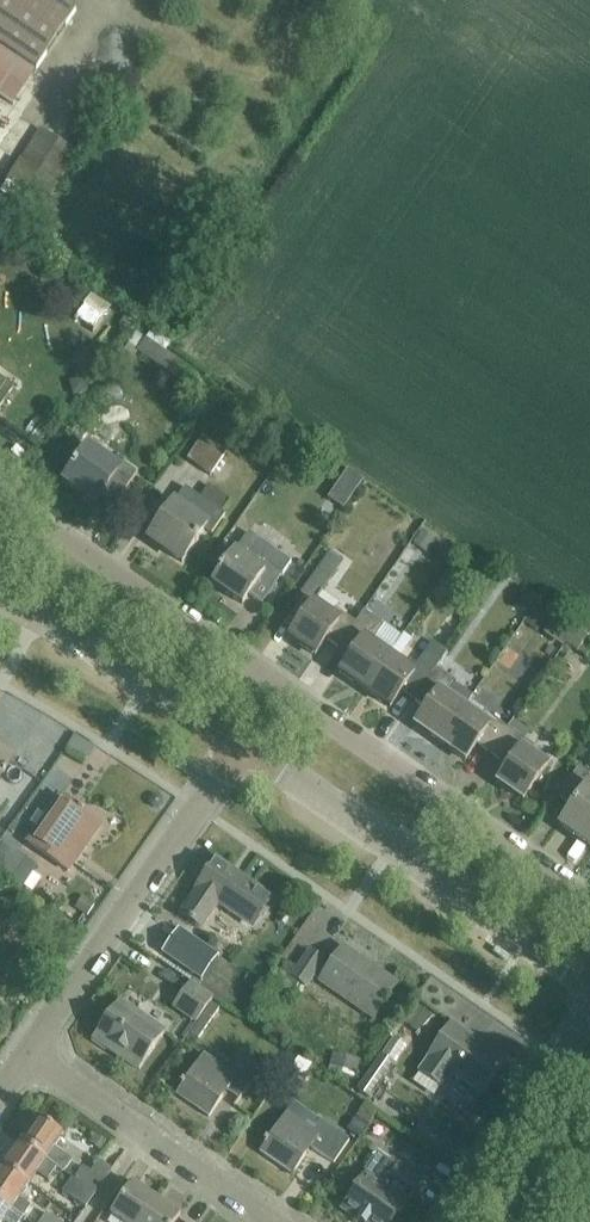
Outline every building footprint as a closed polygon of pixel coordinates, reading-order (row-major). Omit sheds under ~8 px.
[(18,59),(36,72),(76,12),(59,0),(0,0),(0,85),(18,59)] [(40,129),(7,181),(47,207),(80,155),(40,129)] [(84,306),(76,318),(95,331),(103,319),(84,306)] [(140,354),(164,372),(173,360),(148,342),(140,354)] [(14,389),(0,379),(0,408),(14,389)] [(187,460),(209,475),(223,455),(201,440),(187,460)] [(101,497),(115,507),(137,475),(122,464),(118,469),(89,448),(76,466),(74,464),(72,467),(75,469),(66,482),(96,503),(101,497)] [(209,486),(200,499),(187,489),(176,505),(174,504),(149,540),(183,563),(206,529),(214,535),(227,517),(222,513),(230,501),(209,486)] [(437,546),(439,531),(423,529),(421,544),(437,546)] [(248,535),(235,553),(224,570),(221,568),(218,572),(221,574),(214,585),(244,605),(249,597),(261,605),(282,574),(283,575),(290,565),(248,535)] [(300,594),(314,603),(344,562),(330,552),(300,594)] [(327,639),(340,648),(355,624),(335,609),(331,615),(314,603),(290,638),(315,656),(327,639)] [(390,655),(401,639),(364,612),(356,624),(355,624),(340,648),(353,657),(341,674),(366,691),(390,655)] [(401,691),(414,700),(437,667),(448,652),(432,642),(416,665),(411,661),(407,667),(390,655),(366,691),(390,708),(401,691)] [(416,726),(441,743),(465,708),(473,696),(456,684),(458,682),(437,667),(414,700),(427,709),(416,726)] [(477,744),(490,753),(507,728),(486,713),(482,720),(465,708),(441,743),(465,761),(477,744)] [(507,728),(490,753),(509,766),(498,783),(523,800),(547,766),(530,754),(534,747),(507,728)] [(10,763),(0,756),(0,777),(2,775),(3,776),(7,771),(5,770),(10,763)] [(579,769),(559,798),(573,809),(561,827),(589,847),(589,789),(588,788),(589,784),(589,777),(579,769)] [(28,845),(67,872),(100,826),(61,798),(28,845)] [(22,890),(38,866),(1,842),(0,843),(0,876),(22,890)] [(217,904),(253,928),(271,901),(216,863),(197,889),(200,891),(183,915),(201,928),(217,904)] [(387,1007),(390,1003),(386,1001),(396,987),(343,951),(321,983),(373,1020),(384,1005),(387,1007)] [(310,953),(298,969),(286,961),(275,977),(295,991),(300,983),(306,987),(323,962),(310,953)] [(174,1009),(197,1025),(212,1003),(189,987),(174,1009)] [(95,1039),(139,1071),(163,1036),(119,1005),(95,1039)] [(191,1035),(197,1040),(218,1012),(211,1007),(191,1035)] [(498,1071),(504,1062),(452,1025),(429,1058),(430,1059),(421,1073),(444,1089),(453,1075),(481,1095),(494,1076),(497,1078),(501,1072),(498,1071)] [(388,1051),(401,1058),(411,1039),(397,1032),(388,1051)] [(336,1050),(334,1073),(361,1075),(362,1052),(336,1050)] [(307,1076),(317,1063),(305,1053),(294,1067),(307,1076)] [(240,1101),(262,1069),(243,1055),(230,1075),(204,1057),(177,1097),(210,1119),(228,1092),(240,1101)] [(391,1067),(383,1061),(379,1059),(357,1091),(359,1092),(355,1097),(365,1104),(391,1067)] [(334,1164),(349,1143),(319,1122),(312,1131),(287,1114),(259,1153),(292,1176),(312,1148),(334,1164)] [(37,1119),(20,1144),(55,1169),(55,1168),(63,1175),(73,1161),(55,1148),(62,1137),(37,1119)] [(20,1144),(3,1169),(27,1186),(36,1174),(46,1181),(55,1169),(20,1144)] [(359,1221),(394,1221),(421,1183),(377,1152),(364,1171),(368,1174),(342,1210),(359,1221)] [(82,1167),(73,1181),(94,1196),(111,1171),(99,1162),(91,1173),(82,1167)] [(0,1173),(0,1203),(22,1219),(30,1207),(18,1199),(27,1186),(3,1169),(0,1173)] [(94,1196),(73,1181),(71,1180),(63,1192),(85,1208),(94,1196)] [(117,1221),(141,1221),(155,1201),(131,1185),(109,1217),(117,1221)] [(141,1221),(177,1221),(179,1218),(155,1201),(141,1221)] [(22,1219),(0,1203),(0,1221),(20,1221),(22,1219)]
